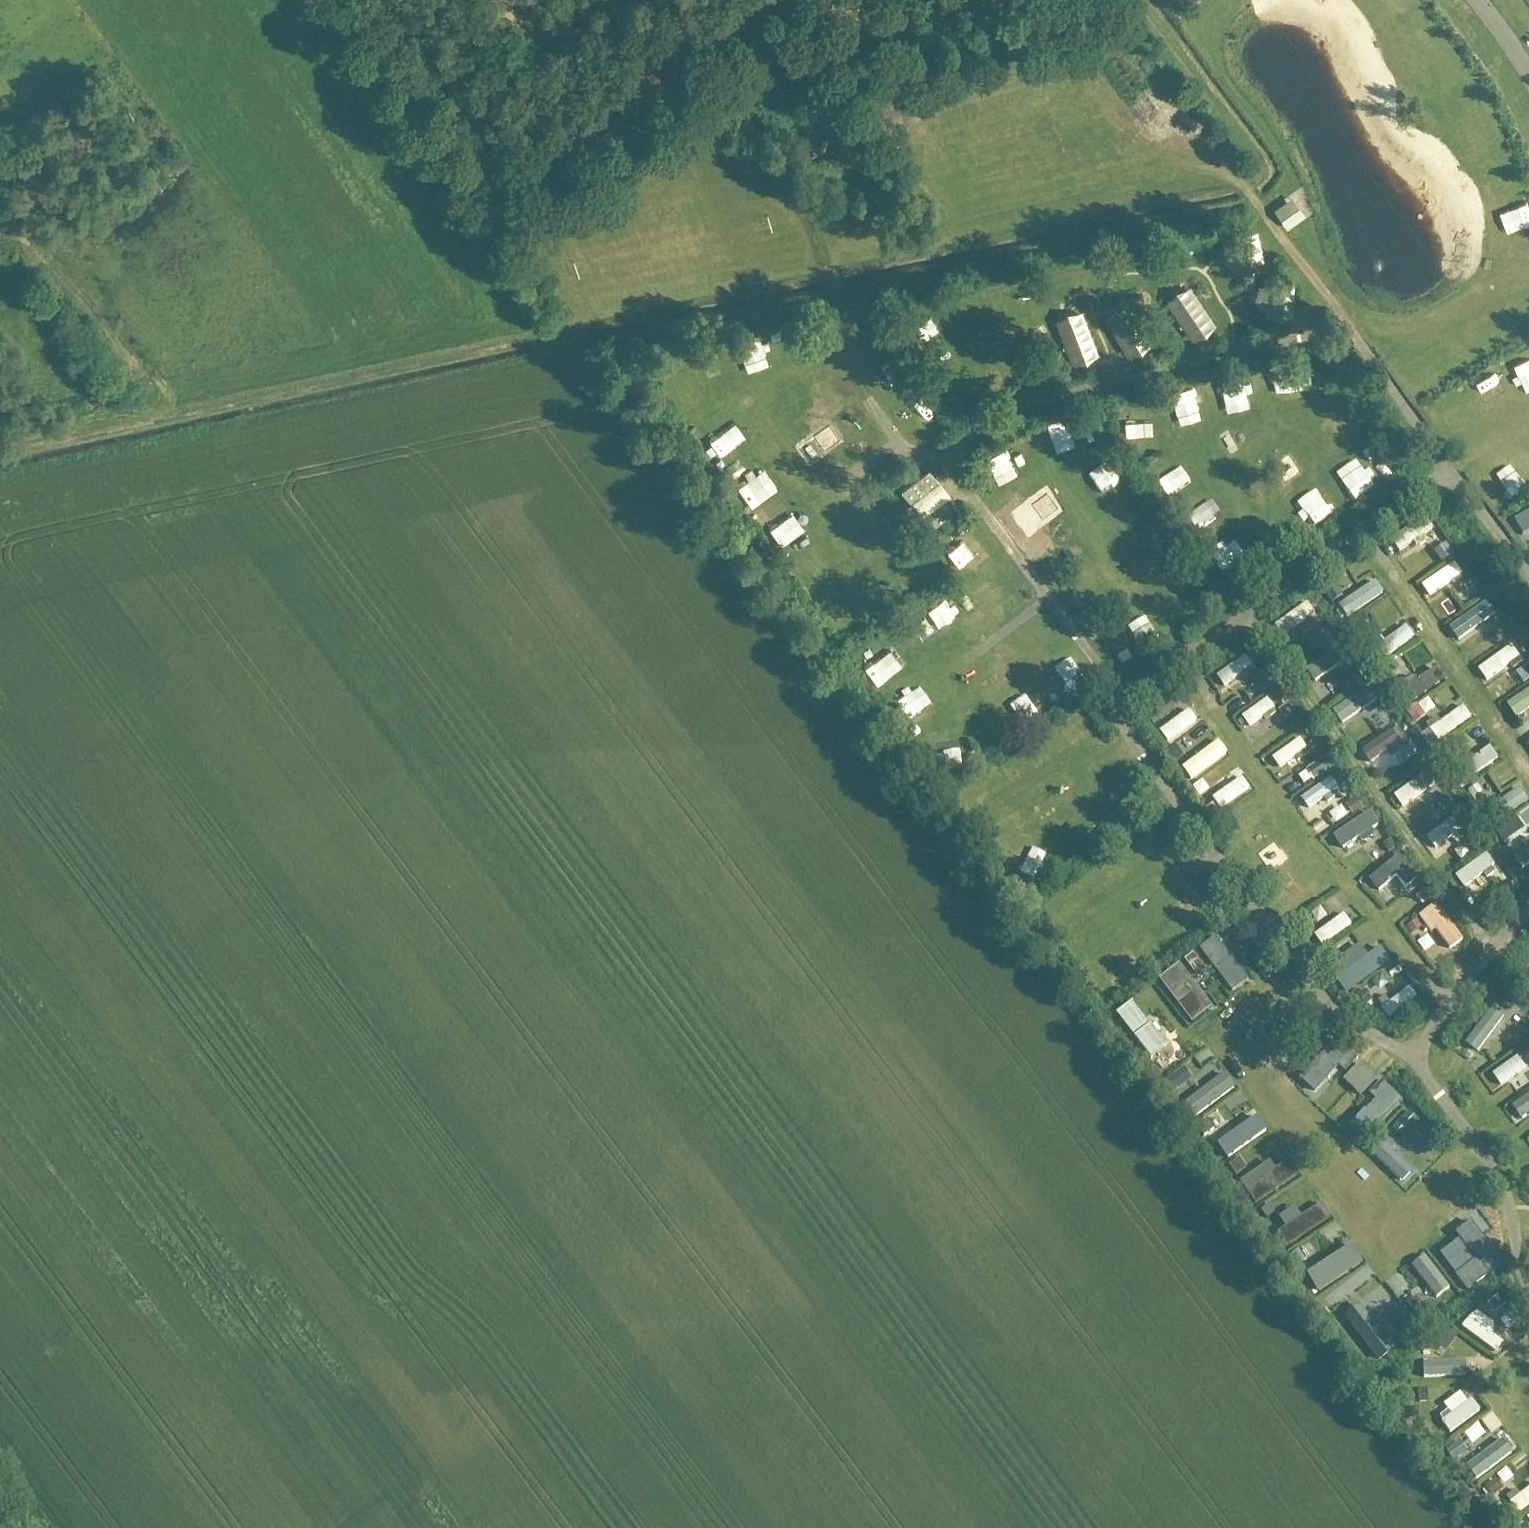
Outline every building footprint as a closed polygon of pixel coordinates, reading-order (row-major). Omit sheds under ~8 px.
[(1296,196),(1278,208),(1287,221),(1305,210),(1296,196)] [(1276,357),(1278,386),(1303,384),(1302,355),(1276,357)] [(1177,409),(1199,402),(1192,379),(1170,385),(1177,409)] [(1053,437),(1073,433),(1068,410),(1048,415),(1053,437)] [(1006,438),(994,442),(1004,469),(1016,465),(1006,438)] [(1107,451),(1085,461),(1093,477),(1115,467),(1107,451)] [(938,484),(936,482),(929,472),(901,493),(911,505),(904,510),(914,524),(921,519),(930,531),(958,510),(948,498),(948,499),(937,485),(938,484)] [(1522,532),(1528,529),(1528,509),(1514,517),(1522,532)] [(1392,530),(1400,548),(1437,531),(1429,513),(1392,530)] [(948,549),(957,570),(979,560),(970,540),(948,549)] [(1456,558),(1422,578),(1432,595),(1466,575),(1456,558)] [(1354,613),(1385,590),(1375,576),(1344,599),(1354,613)] [(1287,635),(1319,615),(1309,599),(1277,619),(1287,635)] [(1461,638),(1471,632),(1477,642),(1499,629),(1482,599),(1450,618),(1461,638)] [(1374,645),(1384,659),(1418,637),(1408,623),(1374,645)] [(1142,639),(1132,644),(1138,658),(1148,653),(1142,639)] [(1479,665),(1492,681),(1524,658),(1512,641),(1479,665)] [(1313,658),(1321,687),(1338,682),(1340,690),(1350,687),(1343,662),(1338,663),(1335,652),(1313,658)] [(1227,687),(1257,666),(1248,654),(1218,674),(1227,687)] [(1360,699),(1373,697),(1370,684),(1337,690),(1341,717),(1363,713),(1360,699)] [(929,691),(904,706),(912,720),(938,705),(929,691)] [(1511,700),(1519,715),(1528,710),(1528,691),(1511,700)] [(1245,702),(1251,721),(1278,711),(1271,692),(1245,702)] [(1002,699),(986,709),(1003,734),(1018,724),(1002,699)] [(1409,703),(1414,720),(1426,716),(1421,699),(1409,703)] [(1465,702),(1431,723),(1438,735),(1472,714),(1465,702)] [(1169,737),(1200,719),(1192,705),(1161,724),(1169,737)] [(1264,733),(1271,746),(1301,731),(1295,719),(1264,733)] [(1372,759),(1402,739),(1394,726),(1364,746),(1372,759)] [(1215,740),(1199,749),(1195,741),(1179,750),(1193,774),(1224,756),(1215,740)] [(1460,763),(1471,779),(1501,758),(1490,742),(1460,763)] [(1286,762),(1294,781),(1326,766),(1317,747),(1286,762)] [(1244,772),(1213,791),(1221,804),(1252,785),(1244,772)] [(1333,775),(1307,798),(1322,814),(1347,791),(1333,775)] [(1501,800),(1508,811),(1528,797),(1522,787),(1501,800)] [(1439,847),(1463,832),(1452,815),(1428,830),(1439,847)] [(1453,872),(1464,888),(1497,865),(1486,849),(1453,872)] [(1417,878),(1398,855),(1368,879),(1379,891),(1396,876),(1405,888),(1417,878)] [(1417,908),(1431,928),(1436,925),(1451,946),(1465,936),(1436,895),(1417,908)] [(1345,908),(1321,922),(1330,937),(1354,922),(1345,908)] [(1390,962),(1381,948),(1337,979),(1347,993),(1390,962)] [(1390,1013),(1419,994),(1410,980),(1381,999),(1390,1013)] [(1467,1034),(1483,1045),(1505,1013),(1489,1002),(1467,1034)] [(1154,1046),(1173,1031),(1160,1015),(1141,1030),(1154,1046)] [(1504,1081),(1513,1076),(1520,1089),(1528,1084),(1528,1069),(1518,1050),(1494,1064),(1504,1081)] [(1514,1096),(1525,1113),(1528,1111),(1528,1087),(1514,1096)] [(1417,1119),(1398,1129),(1412,1153),(1430,1143),(1417,1119)] [(1362,1152),(1376,1173),(1396,1158),(1382,1138),(1362,1152)] [(1305,1192),(1280,1208),(1294,1229),(1318,1214),(1305,1192)] [(1501,1264),(1470,1223),(1455,1234),(1475,1260),(1454,1276),(1466,1291),(1501,1264)] [(1343,1302),(1351,1296),(1339,1278),(1331,1284),(1343,1302)] [(1491,1342),(1499,1332),(1488,1323),(1494,1315),(1476,1300),(1461,1317),(1491,1342)] [(1359,1308),(1346,1319),(1378,1361),(1398,1346),(1386,1331),(1380,1335),(1359,1308)] [(1424,1371),(1464,1369),(1464,1357),(1423,1359),(1424,1371)] [(1461,1381),(1442,1393),(1449,1404),(1439,1410),(1450,1427),(1479,1407),(1461,1381)] [(1468,1418),(1474,1430),(1485,1424),(1480,1412),(1468,1418)] [(1473,1447),(1481,1465),(1513,1450),(1504,1432),(1473,1447)] [(1528,1499),(1528,1477),(1508,1491),(1518,1506),(1528,1499)]
